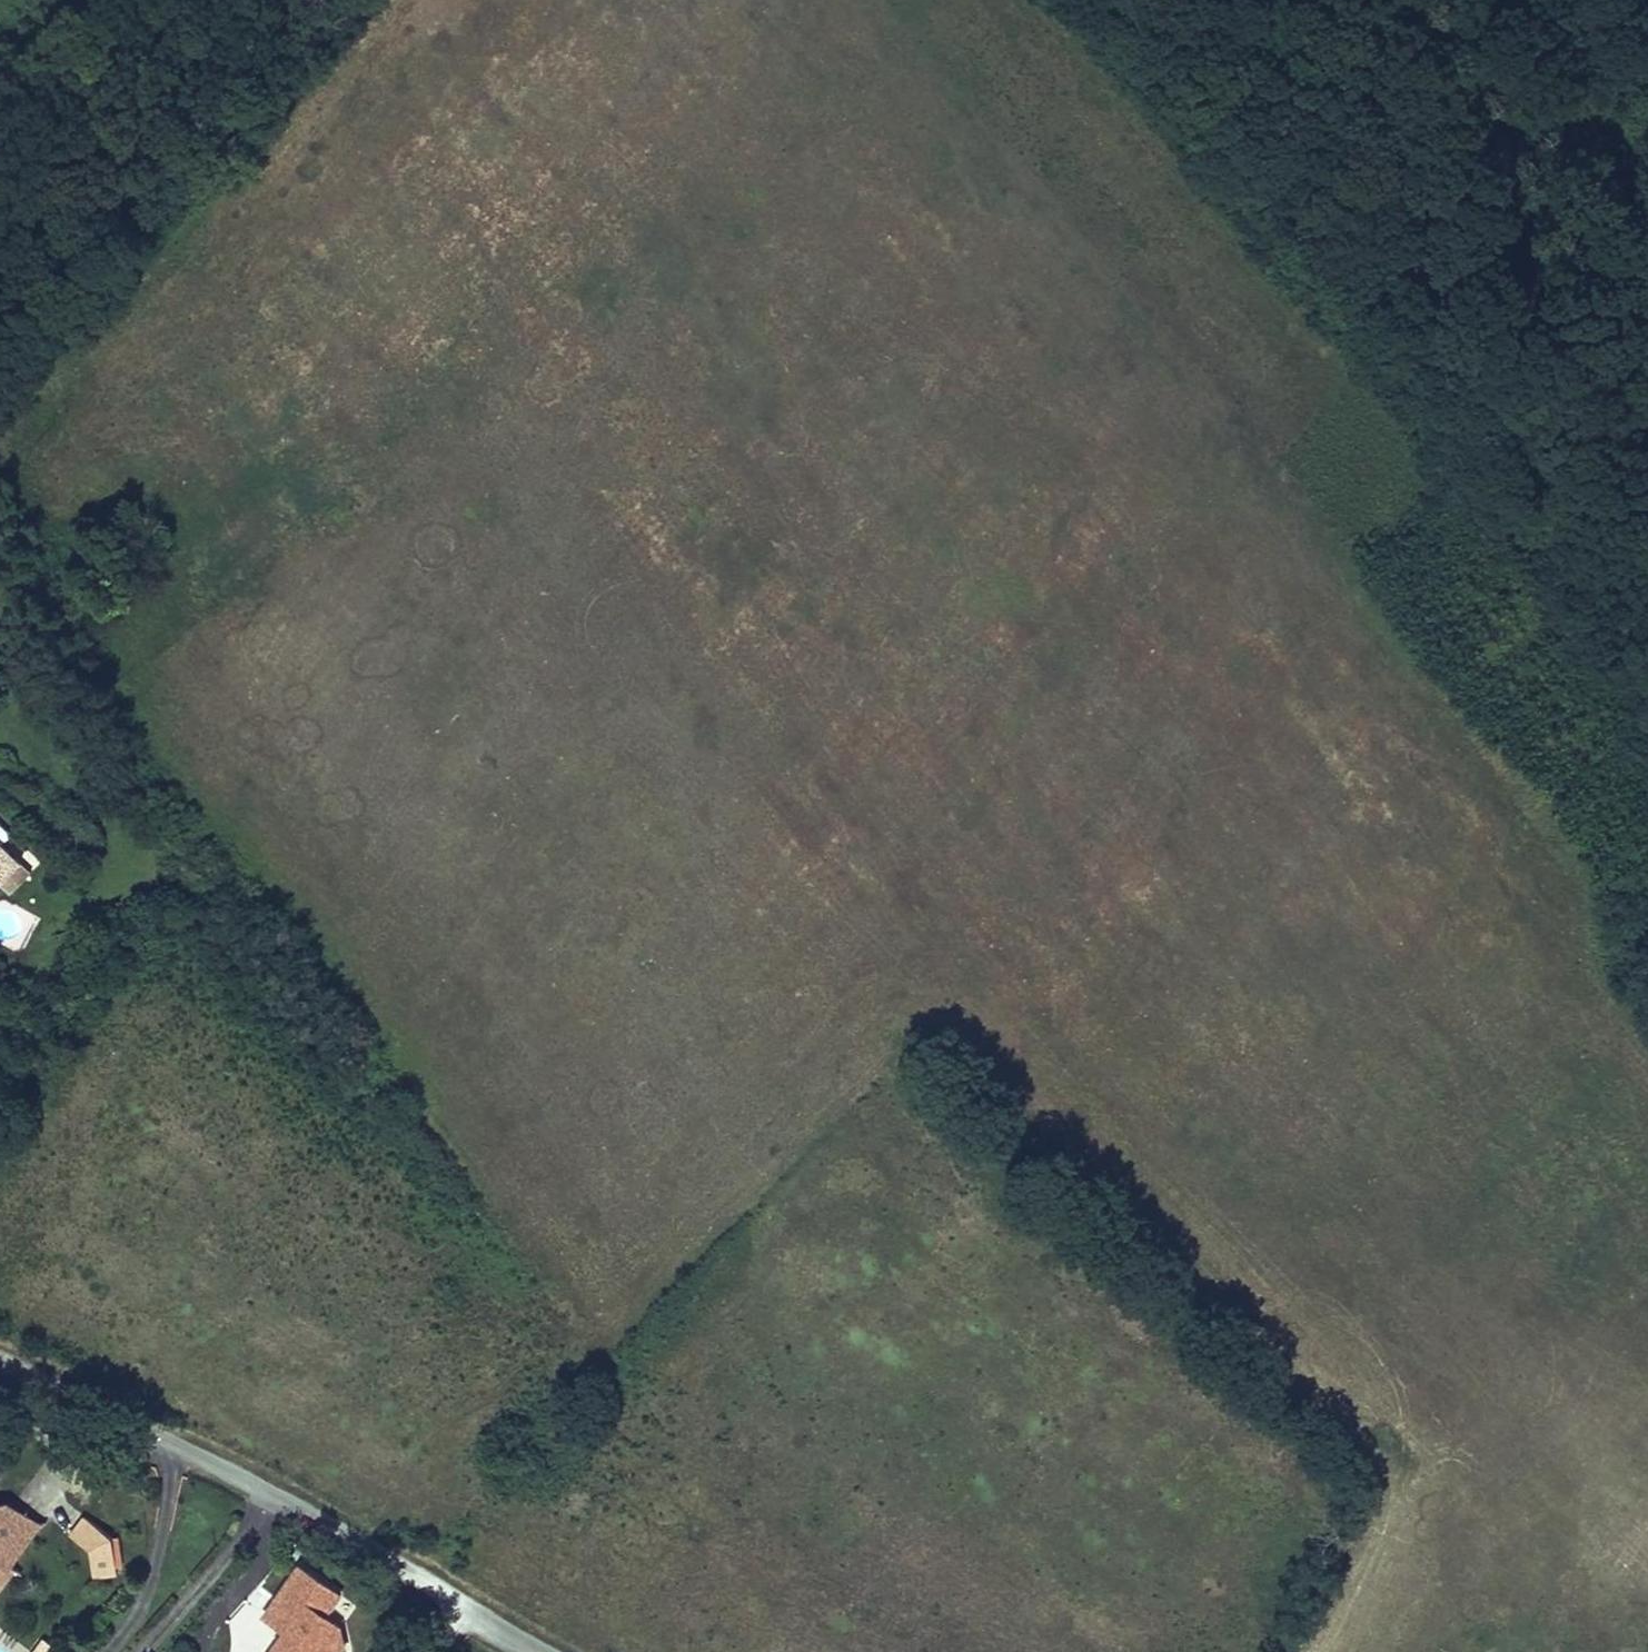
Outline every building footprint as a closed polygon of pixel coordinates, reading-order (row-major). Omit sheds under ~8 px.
[(0,833),(0,879),(1,878),(23,854),(0,833)] [(34,864),(23,854),(1,878),(11,888),(34,864)] [(0,1497),(0,1512),(9,1501),(3,1497),(0,1497)] [(9,1501),(0,1512),(0,1563),(2,1564),(33,1520),(9,1501)] [(64,1538),(78,1547),(97,1526),(82,1515),(64,1538)] [(111,1537),(97,1526),(78,1547),(87,1554),(92,1580),(117,1576),(111,1537)] [(341,1593),(295,1563),(257,1619),(278,1633),(266,1651),(327,1651),(343,1628),(326,1617),(341,1593)] [(34,1628),(25,1641),(36,1649),(45,1635),(34,1628)] [(17,1651),(33,1651),(36,1649),(25,1641),(17,1651)]
